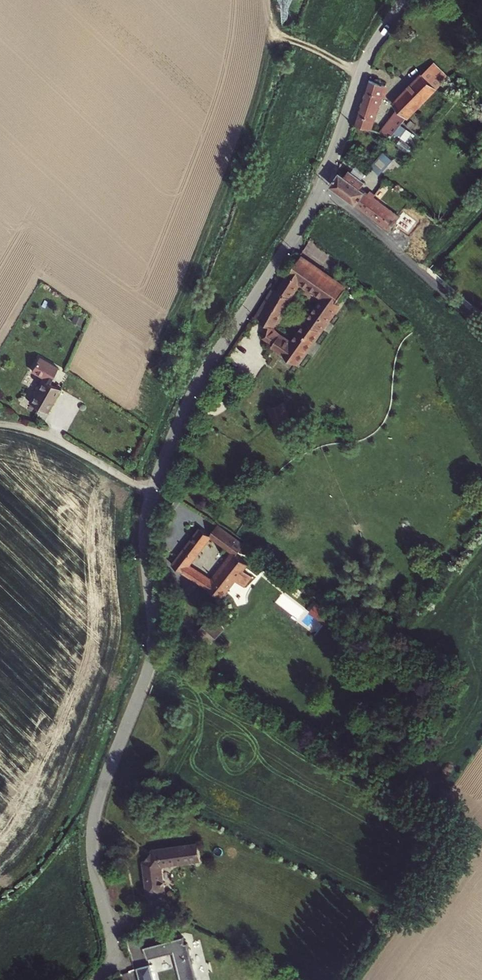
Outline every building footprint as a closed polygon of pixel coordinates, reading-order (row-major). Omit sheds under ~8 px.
[(390,130),(400,133),(414,115),(455,78),(441,63),(404,100),(408,105),(390,130)] [(362,120),(378,125),(393,81),(377,76),(362,120)] [(370,166),(380,174),(393,158),(383,150),(370,166)] [(373,186),(367,182),(371,176),(356,165),(352,171),(349,169),(340,181),(363,198),(373,186)] [(373,186),(363,198),(384,214),(394,202),(373,186)] [(407,212),(394,202),(384,214),(398,225),(407,212)] [(296,363),(345,289),(301,258),(277,293),(272,290),(257,317),(267,323),(274,326),(300,282),(325,299),(295,342),(278,333),(273,340),(270,344),(296,363)] [(273,340),(278,333),(274,326),(267,323),(266,336),(273,340)] [(32,392),(50,402),(62,380),(45,370),(32,392)] [(292,401),(277,406),(285,430),(300,424),(296,413),(298,413),(298,412),(296,412),(292,401)] [(218,534),(240,550),(247,540),(222,523),(216,532),(207,526),(180,563),(227,597),(254,559),(242,551),(222,580),(196,562),(218,534)] [(148,858),(143,865),(147,898),(166,895),(163,869),(201,864),(198,845),(153,851),(148,858)] [(194,944),(189,946),(187,935),(181,937),(151,944),(153,955),(184,948),(186,948),(190,961),(184,962),(189,979),(202,979),(194,944)] [(155,963),(143,966),(147,979),(159,979),(155,963)]
